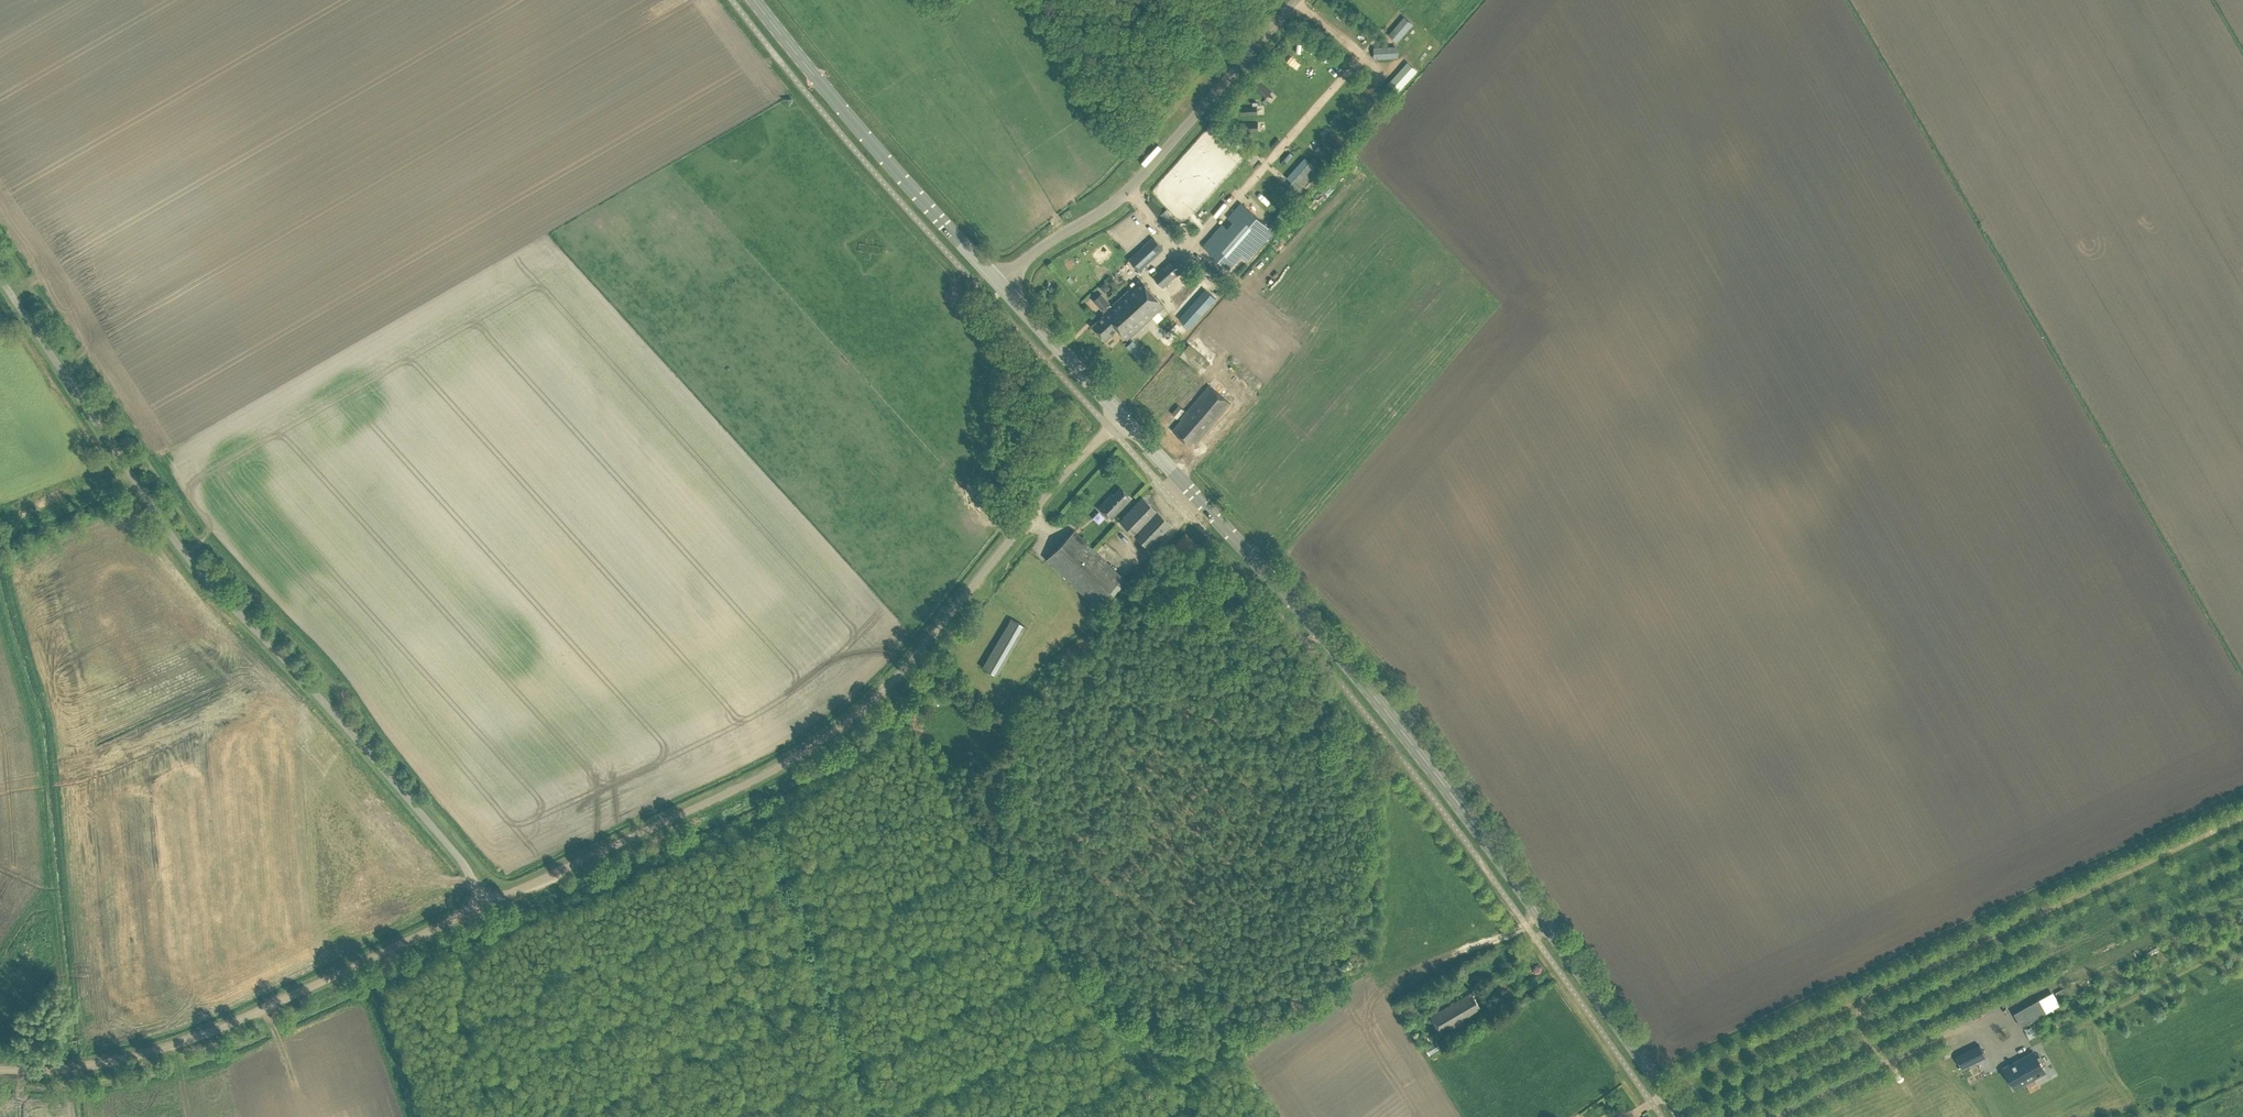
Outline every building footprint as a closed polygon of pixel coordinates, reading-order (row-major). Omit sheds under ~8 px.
[(741,3),(749,15),(754,12),(746,0),(745,0),(741,3)] [(1410,27),(1403,32),(1409,40),(1416,35),(1410,27)] [(1414,47),(1422,49),(1425,39),(1417,37),(1414,47)] [(1393,45),(1386,52),(1396,63),(1403,56),(1393,45)] [(1422,54),(1429,59),(1435,51),(1428,45),(1422,54)] [(1295,63),(1299,54),(1292,51),(1288,60),(1295,63)] [(1387,86),(1395,96),(1415,80),(1407,70),(1387,86)] [(1245,117),(1267,137),(1278,126),(1255,106),(1245,117)] [(1194,206),(1208,199),(1200,184),(1186,191),(1194,206)] [(1268,226),(1241,202),(1228,217),(1233,222),(1228,228),(1222,224),(1203,246),(1230,269),(1241,256),(1268,226)] [(1167,209),(1161,214),(1168,223),(1174,218),(1167,209)] [(1129,258),(1140,270),(1164,248),(1153,236),(1129,258)] [(1172,258),(1153,277),(1163,288),(1182,270),(1172,258)] [(1110,309),(1107,306),(1111,303),(1102,293),(1094,300),(1105,313),(1105,314),(1094,324),(1107,340),(1119,330),(1128,340),(1165,308),(1142,281),(1110,309)] [(1184,316),(1181,320),(1189,327),(1215,298),(1214,296),(1207,290),(1184,316)] [(1133,340),(1126,346),(1132,352),(1139,346),(1133,340)] [(1180,356),(1202,373),(1210,363),(1189,345),(1180,356)] [(1210,385),(1208,388),(1180,420),(1181,421),(1173,430),(1190,445),(1194,441),(1196,444),(1231,404),(1210,385)] [(1110,518),(1132,495),(1120,484),(1108,498),(1106,496),(1097,506),(1110,518)] [(1142,495),(1118,520),(1147,547),(1170,522),(1156,509),(1142,495)] [(1164,505),(1170,516),(1177,512),(1171,501),(1164,505)] [(1072,529),(1044,557),(1093,605),(1121,576),(1072,529)] [(1196,545),(1186,534),(1171,549),(1181,559),(1196,545)] [(987,658),(982,667),(996,676),(1025,627),(1023,625),(1010,618),(987,658)] [(921,708),(928,713),(942,698),(935,692),(921,708)] [(1462,1017),(1480,1007),(1472,994),(1431,1017),(1441,1036),(1465,1022),(1462,1017)] [(2039,999),(2023,1007),(2031,1021),(2046,1013),(2039,999)] [(1436,1041),(1425,1047),(1429,1054),(1440,1048),(1436,1041)] [(1962,1068),(1985,1057),(1979,1044),(1956,1055),(1962,1068)] [(2034,1052),(2005,1069),(2014,1086),(2034,1075),(2032,1071),(2042,1066),(2034,1052)]
